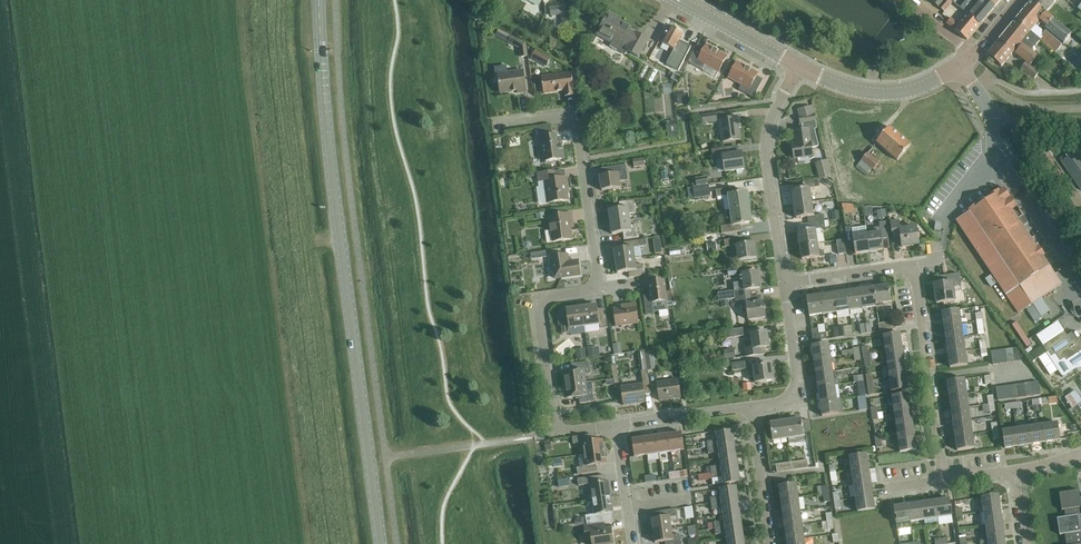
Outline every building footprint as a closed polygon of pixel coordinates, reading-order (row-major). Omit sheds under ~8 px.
[(944,12),(952,2),(950,0),(944,0),(938,7),(944,12)] [(961,9),(967,14),(981,26),(996,7),(987,0),(969,0),(961,9)] [(1032,1),(1046,12),(1057,0),(1033,0),(1032,1)] [(1046,12),(1032,1),(1016,20),(1030,32),(1036,25),(1037,26),(1041,22),(1046,26),(1045,28),(1063,43),(1071,34),(1053,20),(1053,19),(1046,12)] [(563,7),(550,8),(551,18),(565,16),(563,7)] [(597,35),(612,43),(610,47),(625,55),(627,51),(638,58),(648,41),(636,34),(635,36),(629,33),(631,30),(619,23),(621,20),(609,14),(597,35)] [(981,26),(967,14),(957,27),(955,26),(957,23),(951,18),(946,24),(968,42),(981,26)] [(1016,20),(999,40),(1013,52),(1026,63),(1030,65),(1037,56),(1031,51),(1040,40),(1030,32),(1016,20)] [(667,65),(679,71),(691,48),(680,42),(684,34),(678,31),(678,30),(673,27),(672,28),(671,27),(662,44),(674,50),(667,65)] [(496,36),(508,42),(511,36),(499,30),(496,36)] [(1062,45),(1046,32),(1040,40),(1042,42),(1055,53),(1062,45)] [(511,36),(508,42),(516,47),(519,48),(520,57),(528,56),(526,44),(519,41),(511,36)] [(1013,52),(999,40),(988,55),(1002,66),(1013,52)] [(705,48),(698,44),(688,62),(703,70),(705,65),(718,72),(727,56),(707,45),(705,48)] [(544,55),(536,51),(531,59),(539,64),(544,55)] [(656,64),(660,55),(654,52),(650,60),(656,64)] [(729,78),(742,85),(739,90),(753,98),(763,80),(756,76),(758,73),(737,62),(729,78)] [(1030,65),(1026,63),(1021,69),(1034,80),(1039,73),(1030,65)] [(498,75),(500,94),(518,92),(518,94),(526,92),(523,71),(507,73),(507,68),(504,66),(496,68),(495,69),(495,75),(498,75)] [(578,72),(572,73),(541,77),(544,94),(564,91),(565,97),(574,96),(573,90),(580,89),(578,72)] [(680,76),(675,73),(671,79),(676,82),(680,76)] [(1023,85),(1029,78),(1022,73),(1017,80),(1023,85)] [(689,102),(688,94),(677,95),(678,104),(689,102)] [(703,123),(717,121),(716,114),(702,116),(703,123)] [(814,115),(799,117),(800,124),(801,124),(802,131),(795,132),(797,145),(791,146),(792,158),(810,155),(810,149),(819,147),(814,129),(817,129),(815,115),(814,115)] [(723,142),(739,140),(736,119),(720,121),(723,142)] [(676,121),(666,122),(668,138),(673,137),(679,136),(679,130),(677,130),(676,121)] [(898,161),(911,145),(889,128),(876,143),(898,161)] [(546,162),(564,159),(562,143),(558,144),(557,135),(539,138),(540,146),(539,146),(540,156),(545,156),(546,162)] [(1059,159),(1080,190),(1080,153),(1080,154),(1076,148),(1070,152),(1065,155),(1059,159)] [(724,149),(712,151),(714,162),(723,161),(725,172),(736,171),(737,174),(743,173),(742,170),(744,170),(741,153),(725,156),(724,149)] [(858,164),(856,167),(866,176),(868,173),(872,169),(875,172),(878,168),(880,169),(882,166),(867,154),(858,164)] [(644,159),(633,160),(634,168),(645,166),(644,159)] [(620,182),(628,181),(626,166),(605,169),(606,176),(600,177),(602,191),(620,189),(620,182)] [(829,169),(817,172),(819,180),(831,177),(829,169)] [(567,187),(568,187),(567,178),(555,179),(554,172),(537,174),(539,182),(544,181),(547,204),(569,201),(567,187)] [(696,179),(697,186),(708,184),(707,178),(696,179)] [(826,179),(824,184),(831,188),(833,183),(826,179)] [(794,205),(812,202),(810,188),(819,187),(818,180),(802,182),(803,190),(792,191),(794,205)] [(710,197),(708,185),(689,188),(690,196),(694,195),(695,199),(710,197)] [(731,211),(749,208),(747,193),(731,195),(730,189),(716,191),(717,198),(729,196),(731,211)] [(1006,189),(956,221),(1018,314),(1061,285),(1049,266),(1019,219),(1024,216),(1006,189)] [(610,223),(630,220),(629,214),(636,213),(634,201),(619,203),(619,209),(609,211),(610,223)] [(856,201),(844,201),(844,210),(856,210),(856,201)] [(812,202),(794,205),(796,219),(807,217),(808,224),(824,221),(823,215),(814,216),(812,202)] [(871,207),(863,208),(865,217),(873,216),(871,207)] [(749,208),(731,211),(733,225),(721,227),(722,235),(737,233),(736,226),(751,224),(749,208)] [(885,210),(877,211),(878,219),(886,218),(885,210)] [(569,222),(573,222),(572,214),(549,217),(553,242),(572,239),(569,222)] [(630,220),(610,223),(612,235),(623,233),(624,240),(639,238),(637,225),(631,226),(630,220)] [(800,240),(798,241),(798,245),(800,246),(817,244),(816,234),(821,233),(821,229),(825,228),(824,221),(818,222),(808,224),(809,231),(798,232),(800,240)] [(902,247),(919,245),(916,227),(901,230),(899,221),(891,222),(893,240),(901,239),(902,247)] [(867,234),(869,252),(883,250),(881,239),(888,239),(886,222),(879,223),(880,227),(874,228),(875,233),(867,234)] [(869,252),(867,234),(866,227),(852,229),(852,227),(845,228),(847,244),(854,243),(855,254),(869,252)] [(738,261),(756,259),(754,243),(740,245),(739,238),(724,241),(725,248),(736,246),(738,261)] [(616,262),(635,259),(642,258),(641,247),(647,246),(646,240),(624,243),(625,249),(614,250),(616,262)] [(838,255),(846,253),(844,240),(836,241),(838,255)] [(716,242),(707,244),(708,251),(717,250),(716,242)] [(800,246),(802,260),(824,257),(824,251),(819,252),(817,244),(800,246)] [(682,248),(669,250),(670,256),(683,254),(682,248)] [(555,279),(580,275),(579,262),(568,263),(567,255),(550,257),(552,272),(554,272),(555,279)] [(636,266),(635,259),(616,262),(617,273),(628,272),(629,278),(644,276),(643,265),(636,266)] [(733,284),(735,299),(750,297),(749,290),(760,288),(758,272),(742,274),(743,283),(733,284)] [(953,287),(961,286),(959,274),(943,276),(944,283),(934,285),(937,304),(955,301),(953,287)] [(643,297),(646,315),(654,314),(653,312),(668,311),(667,300),(672,299),(671,292),(666,292),(664,281),(649,283),(651,296),(643,297)] [(969,282),(965,285),(970,291),(974,288),(969,282)] [(873,288),(876,307),(883,306),(883,304),(891,302),(889,285),(873,288)] [(876,307),(873,288),(860,290),(863,309),(876,307)] [(860,290),(847,292),(850,311),(863,309),(860,290)] [(847,292),(833,293),(836,313),(850,311),(847,292)] [(833,293),(820,295),(823,315),(836,313),(833,293)] [(823,315),(820,295),(807,297),(810,317),(823,315)] [(747,313),(748,321),(765,319),(762,302),(751,304),(750,297),(735,299),(736,306),(741,305),(743,313),(747,313)] [(1044,297),(1030,308),(1038,319),(1053,308),(1044,297)] [(639,323),(636,304),(626,306),(627,308),(613,310),(616,327),(639,323)] [(582,308),(585,327),(599,325),(600,329),(608,328),(605,309),(598,310),(597,306),(582,308)] [(567,314),(560,315),(562,335),(570,334),(570,335),(585,333),(585,327),(582,308),(566,310),(567,314)] [(944,326),(961,324),(959,310),(942,312),(944,326)] [(1051,323),(1034,338),(1018,320),(1011,326),(1032,349),(1055,327),(1051,323)] [(880,332),(896,330),(895,322),(879,324),(880,332)] [(963,338),(961,324),(944,326),(946,340),(963,338)] [(730,338),(744,336),(743,328),(729,330),(730,338)] [(769,347),(767,331),(750,334),(752,348),(745,349),(746,357),(764,355),(763,348),(769,347)] [(1027,356),(1032,363),(1038,359),(1049,376),(1058,371),(1062,378),(1076,370),(1077,369),(1079,369),(1080,369),(1080,368),(1080,344),(1077,339),(1075,340),(1072,336),(1068,339),(1064,332),(1042,346),(1027,356)] [(813,341),(827,340),(826,333),(812,335),(813,341)] [(885,350),(902,348),(900,333),(883,336),(885,350)] [(963,338),(946,340),(948,354),(965,351),(963,338)] [(621,344),(613,345),(614,355),(622,354),(621,344)] [(814,361),(831,358),(828,344),(812,346),(814,361)] [(598,348),(588,349),(589,358),(599,357),(598,348)] [(902,348),(885,350),(887,364),(904,361),(902,348)] [(1019,348),(1012,349),(1014,362),(1021,361),(1019,348)] [(585,349),(576,350),(577,360),(587,359),(585,349)] [(1012,349),(1005,350),(1007,363),(1014,362),(1012,349)] [(653,350),(645,351),(648,370),(655,369),(653,350)] [(734,358),(733,350),(724,351),(725,359),(734,358)] [(1007,363),(1005,350),(998,351),(1000,364),(1007,363)] [(965,351),(948,354),(950,368),(967,365),(965,351)] [(1000,364),(998,351),(991,352),(993,365),(1000,364)] [(638,353),(640,371),(647,370),(645,352),(638,353)] [(833,372),(831,358),(814,361),(816,374),(833,372)] [(904,361),(887,364),(889,378),(906,375),(904,361)] [(565,385),(586,383),(585,375),(590,374),(589,362),(574,364),(575,371),(563,372),(565,385)] [(732,371),(746,370),(745,362),(731,364),(732,371)] [(755,382),(761,382),(774,380),(772,365),(748,368),(749,375),(754,374),(755,382)] [(623,406),(646,403),(645,395),(651,394),(648,371),(641,372),(643,384),(621,388),(623,406)] [(816,374),(818,388),(835,386),(840,385),(839,379),(834,380),(833,372),(816,374)] [(908,390),(906,375),(889,378),(891,392),(908,390)] [(950,396),(967,394),(965,379),(948,382),(950,396)] [(681,397),(679,382),(679,380),(657,384),(659,401),(681,397)] [(586,383),(565,385),(567,399),(579,397),(580,404),(594,402),(592,390),(591,382),(586,383)] [(1038,382),(1031,383),(1033,396),(1040,395),(1038,382)] [(750,383),(743,384),(744,392),(751,391),(750,383)] [(1031,383),(1024,384),(1026,397),(1033,396),(1031,383)] [(1024,384),(1018,385),(1020,398),(1026,397),(1024,384)] [(1018,385),(1011,386),(1013,399),(1020,398),(1018,385)] [(837,400),(835,386),(818,388),(820,402),(837,400)] [(1011,386),(1003,387),(1005,400),(1013,399),(1011,386)] [(1003,387),(996,388),(998,401),(1005,400),(1003,387)] [(1065,398),(1073,409),(1077,406),(1080,403),(1080,398),(1076,391),(1065,398)] [(894,411),(910,408),(908,394),(892,396),(894,411)] [(968,407),(967,394),(950,396),(952,410),(968,407)] [(1051,402),(1061,401),(1060,394),(1051,394),(1051,402)] [(841,399),(837,400),(820,402),(822,417),(843,413),(841,399)] [(1073,409),(1069,412),(1072,416),(1080,410),(1077,406),(1073,409)] [(970,421),(968,407),(952,410),(953,423),(970,421)] [(910,408),(894,411),(896,425),(912,422),(910,408)] [(803,432),(811,431),(809,420),(802,421),(801,419),(786,421),(788,438),(789,443),(805,441),(803,432)] [(788,438),(786,421),(770,424),(772,441),(788,438)] [(970,421),(953,423),(955,437),(972,435),(970,421)] [(914,436),(912,422),(896,425),(898,439),(914,436)] [(1058,423),(1044,425),(1046,442),(1060,440),(1058,423)] [(1044,425),(1030,427),(1033,444),(1046,442),(1044,425)] [(1033,444),(1030,427),(1016,429),(1019,446),(1033,444)] [(1019,446),(1016,429),(1002,432),(1005,449),(1019,446)] [(707,448),(735,444),(733,431),(716,434),(717,441),(707,442),(707,448)] [(669,435),(672,452),(684,450),(682,433),(669,435)] [(584,455),(605,452),(603,440),(593,441),(592,435),(572,438),(573,444),(582,443),(584,455)] [(672,452),(669,435),(657,437),(659,454),(672,452)] [(972,435),(955,437),(957,451),(974,449),(972,435)] [(916,451),(914,436),(898,439),(900,453),(916,451)] [(657,437),(645,438),(647,455),(659,454),(657,437)] [(647,455),(645,438),(632,440),(634,457),(647,455)] [(735,444),(707,448),(708,454),(719,452),(720,459),(736,457),(735,444)] [(596,465),(606,464),(605,452),(584,455),(578,456),(580,468),(577,468),(578,475),(597,472),(596,465)] [(851,471),(869,468),(866,454),(849,457),(851,471)] [(721,466),(710,467),(711,473),(738,469),(736,457),(720,459),(721,466)] [(560,459),(553,460),(554,468),(562,466),(562,461),(560,461),(560,459)] [(809,469),(808,461),(792,463),(793,471),(809,469)] [(793,471),(792,463),(776,465),(777,473),(793,471)] [(869,468),(851,471),(853,484),(871,482),(869,468)] [(738,469),(711,473),(712,479),(713,486),(723,485),(740,482),(738,469)] [(592,500),(611,497),(609,481),(605,482),(604,475),(577,479),(578,486),(590,484),(592,500)] [(871,482),(853,484),(855,498),(873,495),(871,482)] [(781,501),(798,498),(796,484),(779,486),(781,501)] [(827,486),(817,487),(818,495),(823,494),(828,494),(827,486)] [(711,504),(738,500),(736,487),(720,490),(721,497),(710,498),(711,504)] [(1065,535),(1066,543),(1080,543),(1080,498),(1079,491),(1059,494),(1062,511),(1064,510),(1065,517),(1057,519),(1060,536),(1065,535)] [(873,495),(855,498),(857,512),(875,510),(873,495)] [(984,512),(1001,509),(999,495),(982,498),(984,512)] [(611,497),(592,500),(594,515),(586,516),(587,525),(613,521),(612,513),(613,512),(611,497)] [(798,498),(781,501),(783,514),(800,512),(798,498)] [(935,501),(938,518),(952,516),(950,499),(935,501)] [(740,513),(738,500),(711,504),(712,510),(722,509),(723,515),(740,513)] [(938,523),(938,518),(935,501),(922,503),(924,520),(925,525),(938,523)] [(922,503),(908,505),(910,522),(924,520),(922,503)] [(695,505),(682,507),(683,517),(696,516),(695,505)] [(911,529),(910,522),(908,505),(894,507),(897,531),(911,529)] [(653,532),(671,529),(670,522),(678,521),(676,509),(660,512),(662,518),(652,520),(653,532)] [(1001,509),(984,512),(986,526),(1002,523),(1001,509)] [(802,525),(800,512),(783,514),(785,528),(802,525)] [(740,513),(723,515),(724,522),(714,523),(714,529),(742,525),(740,513)] [(976,515),(965,517),(966,523),(977,522),(976,515)] [(1004,537),(1002,523),(986,526),(988,539),(1004,537)] [(611,530),(601,532),(600,525),(585,527),(587,540),(592,540),(593,543),(613,543),(611,530)] [(743,538),(742,525),(714,529),(715,535),(726,534),(727,540),(743,538)] [(802,525),(785,528),(787,541),(804,539),(802,525)] [(671,529),(653,532),(655,543),(665,542),(665,543),(681,543),(680,535),(672,536),(671,529)]
